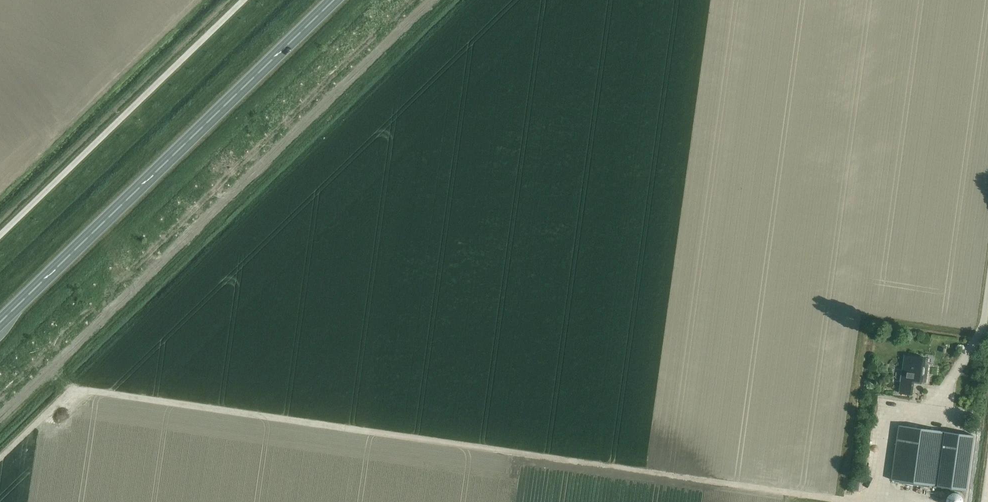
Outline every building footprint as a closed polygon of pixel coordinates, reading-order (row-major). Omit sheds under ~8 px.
[(922,381),(926,358),(905,355),(902,372),(906,373),(905,379),(902,378),(900,393),(912,394),(914,380),(922,381)] [(946,432),(899,425),(891,480),(939,486),(946,432)] [(946,432),(939,486),(967,490),(974,436),(946,432)] [(948,491),(945,493),(944,500),(945,501),(956,501),(957,498),(957,495),(954,492),(948,491)]
